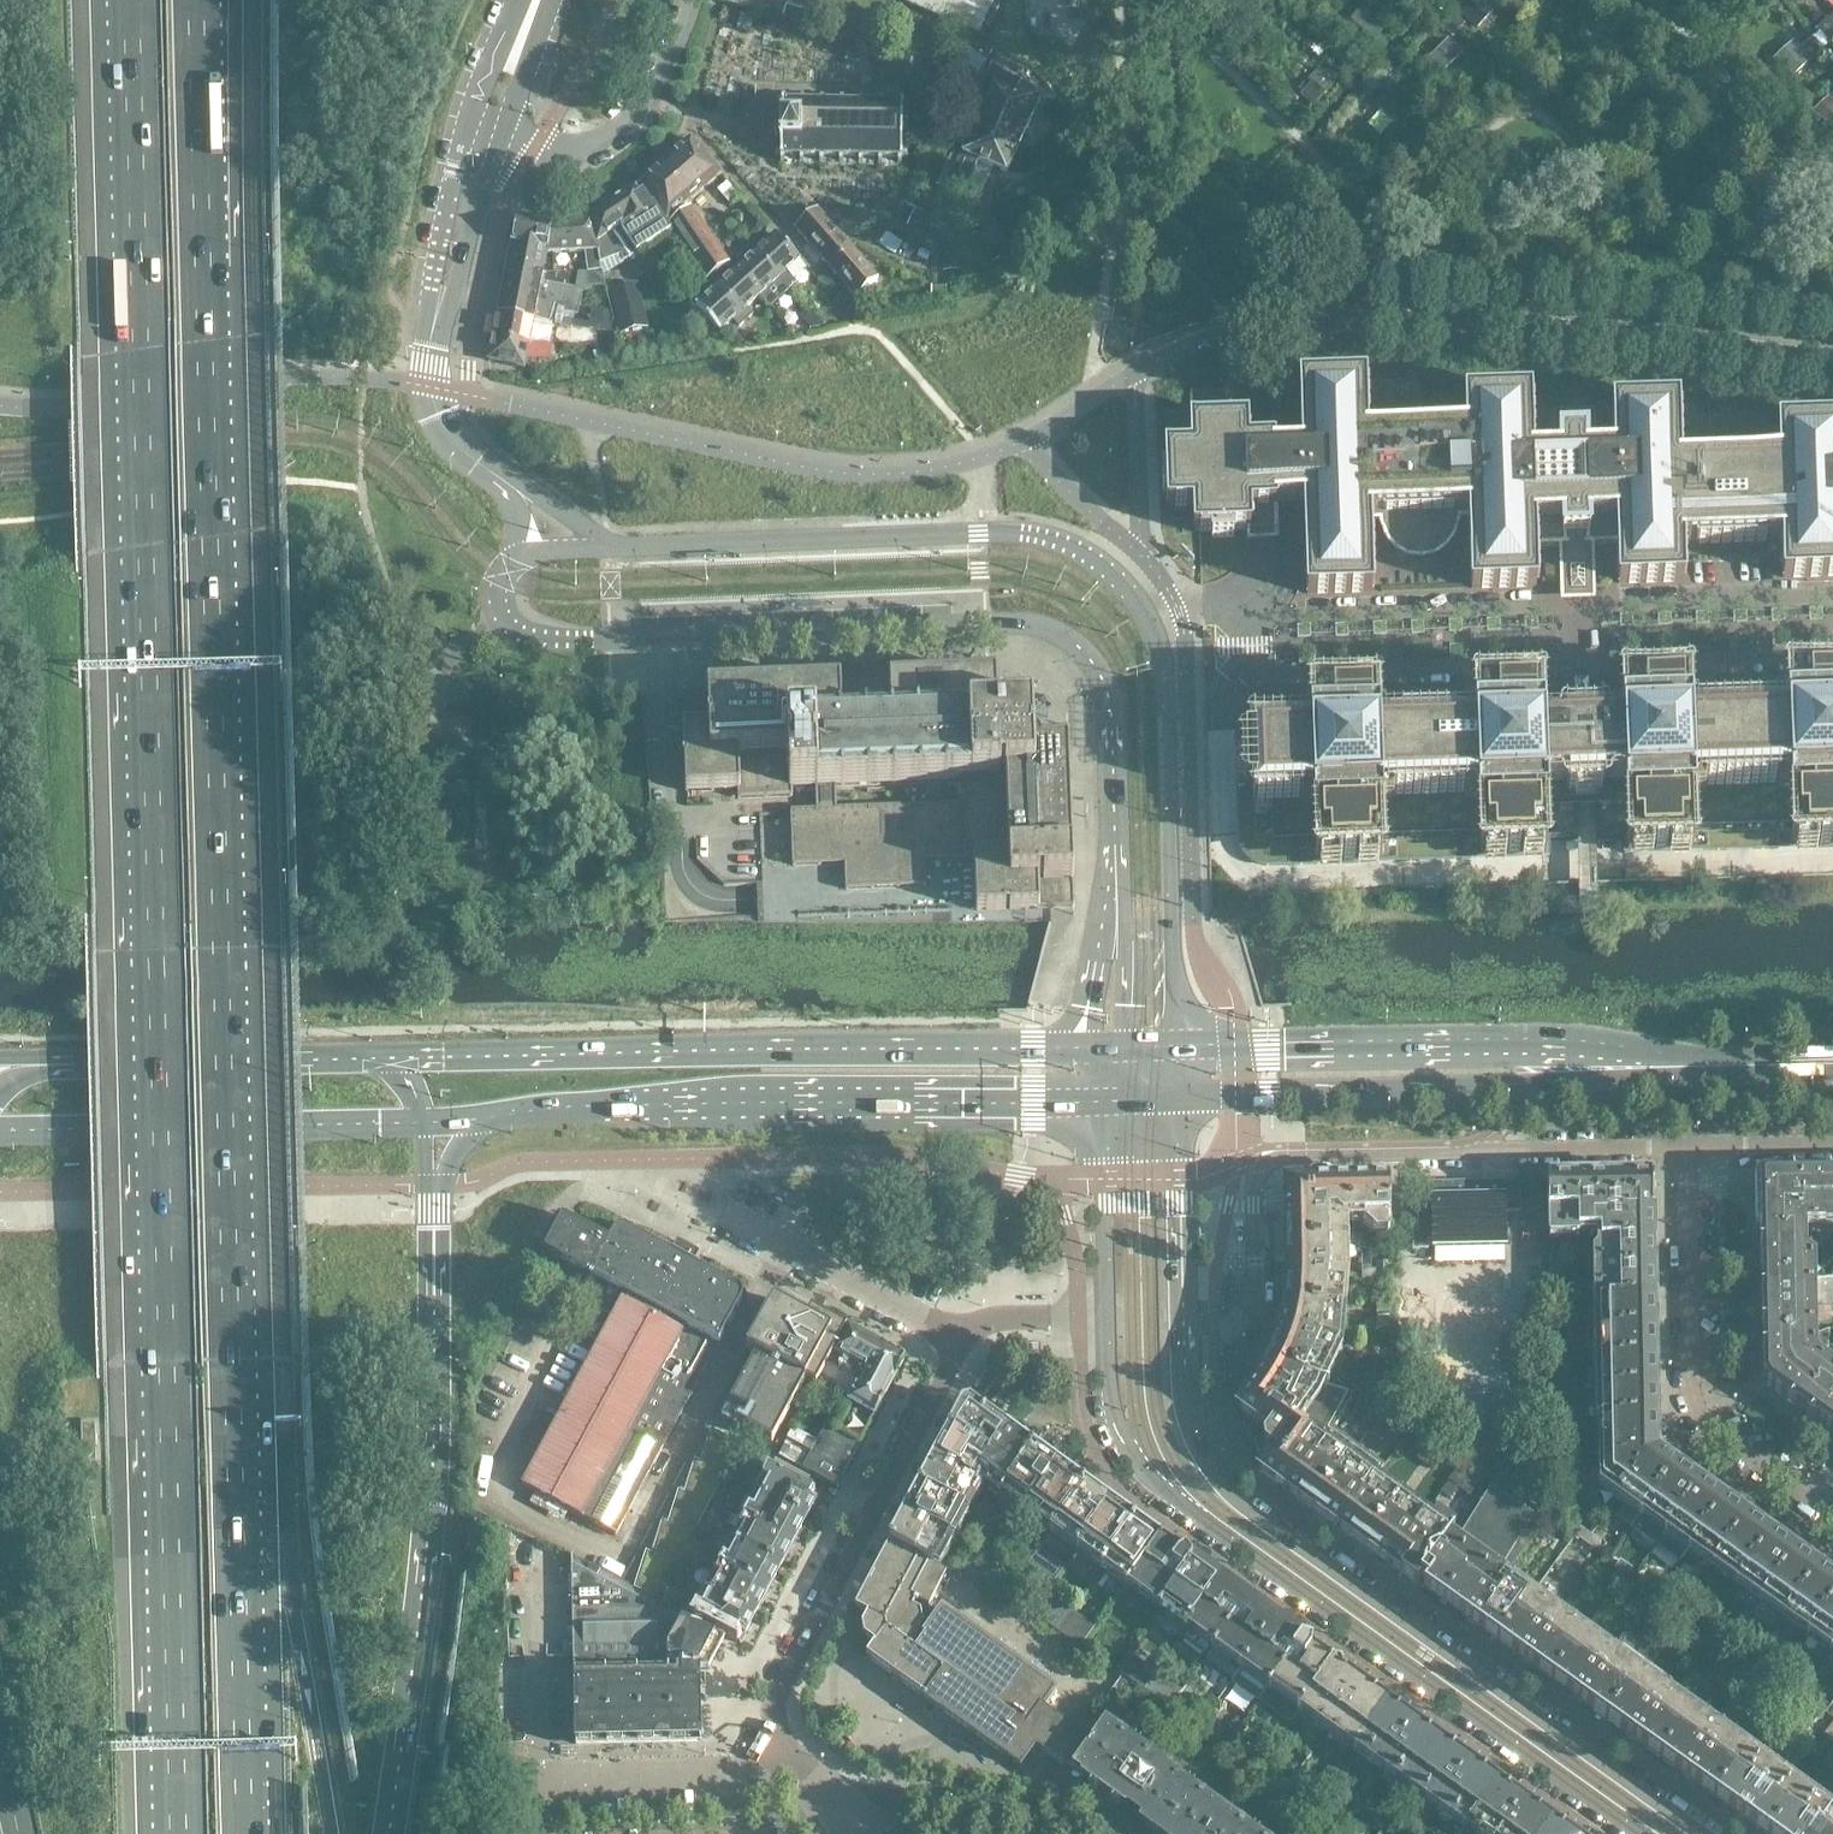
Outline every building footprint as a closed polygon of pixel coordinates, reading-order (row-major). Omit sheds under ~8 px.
[(750,0),(725,0),(724,3),(747,10),(750,0)] [(981,36),(997,0),(898,0),(981,36)] [(1049,30),(1092,29),(1091,0),(1048,0),(1049,30)] [(1364,44),(1387,20),(1366,0),(1361,0),(1340,21),(1364,44)] [(1476,29),(1499,5),(1493,0),(1459,0),(1452,7),(1476,29)] [(1043,13),(1042,3),(1027,4),(1027,14),(1043,13)] [(740,15),(737,28),(750,31),(751,25),(753,18),(740,15)] [(1767,58),(1790,80),(1813,56),(1790,34),(1767,58)] [(1444,71),(1466,50),(1451,35),(1430,56),(1444,71)] [(986,62),(992,52),(978,43),(972,54),(986,62)] [(986,62),(972,54),(962,48),(951,68),(952,78),(969,88),(979,84),(990,65),(986,62)] [(1005,174),(1041,97),(1024,82),(1029,74),(998,56),(983,82),(993,87),(961,153),(978,161),(1005,174)] [(1291,84),(1314,107),(1337,83),(1314,60),(1291,84)] [(1832,125),(1832,85),(1813,106),(1832,125)] [(1361,115),(1384,137),(1407,113),(1383,91),(1361,115)] [(908,134),(908,130),(902,130),(903,109),(908,109),(908,105),(903,105),(903,99),(899,99),(899,104),(883,104),(883,99),(879,98),(879,104),(864,104),(864,98),(860,98),(859,104),(844,103),(844,98),(840,98),(840,103),(824,103),(824,97),(820,97),(820,103),(805,102),(805,97),(801,97),(801,102),(785,102),(785,96),(781,96),(781,102),(775,102),(775,106),(781,106),(781,124),(775,124),(775,135),(780,135),(780,153),(774,153),(774,157),(780,157),(780,163),(784,163),(784,158),(799,158),(799,163),(803,164),(803,158),(819,158),(819,164),(823,164),(823,158),(839,159),(839,164),(843,164),(843,159),(858,159),(858,165),(862,165),(862,159),(878,160),(878,165),(882,165),(882,160),(897,160),(897,166),(901,166),(901,160),(907,160),(907,156),(902,156),(902,134),(908,134)] [(665,222),(721,174),(691,139),(640,184),(665,222)] [(965,189),(978,161),(961,153),(948,181),(965,189)] [(623,262),(670,232),(639,185),(590,216),(598,250),(602,269),(606,285),(629,278),(623,262)] [(950,226),(955,213),(937,205),(931,217),(950,226)] [(728,263),(690,207),(668,224),(705,280),(728,263)] [(816,208),(794,227),(830,268),(852,249),(816,208)] [(907,226),(942,243),(949,228),(914,211),(907,226)] [(598,250),(590,216),(571,219),(568,252),(585,251),(598,250)] [(547,249),(553,222),(516,218),(511,242),(547,249)] [(568,252),(571,219),(553,222),(547,249),(547,253),(552,253),(562,252),(568,252)] [(786,271),(799,260),(776,234),(755,252),(789,289),(796,283),(786,271)] [(542,273),(546,253),(547,253),(547,249),(511,242),(507,266),(542,273)] [(852,249),(830,268),(855,297),(877,278),(852,249)] [(602,269),(598,250),(585,251),(587,272),(602,269)] [(563,262),(562,252),(552,253),(552,263),(563,262)] [(789,289),(755,252),(736,270),(759,296),(771,284),(782,296),(789,289)] [(588,308),(590,295),(581,293),(582,289),(575,288),(541,281),(542,273),(507,266),(497,312),(533,320),(555,325),(557,315),(562,316),(563,312),(573,314),(573,313),(582,315),(583,308),(588,308)] [(606,285),(602,269),(587,272),(587,287),(606,285)] [(747,307),(759,296),(736,270),(696,306),(719,332),(733,319),(739,326),(753,313),(747,307)] [(575,288),(578,272),(542,273),(541,281),(575,288)] [(680,300),(703,282),(697,272),(673,291),(680,300)] [(635,285),(612,291),(622,333),(645,327),(635,285)] [(1164,311),(1155,314),(1158,323),(1167,319),(1164,311)] [(531,329),(533,320),(497,312),(493,336),(528,344),(531,329)] [(822,327),(810,313),(802,320),(811,329),(822,327)] [(571,328),(572,320),(562,318),(560,326),(571,328)] [(555,333),(557,325),(555,325),(533,320),(531,329),(555,333)] [(613,345),(614,333),(589,332),(588,344),(613,345)] [(526,354),(528,344),(493,336),(488,360),(524,368),(526,354)] [(551,358),(552,344),(528,344),(526,354),(551,358)] [(616,345),(613,345),(592,348),(593,359),(617,356),(616,345)] [(1823,425),(1822,419),(1797,420),(1797,426),(1777,426),(1778,427),(1764,427),(1764,413),(1694,415),(1694,404),(1677,404),(1657,405),(1657,399),(1632,400),(1632,405),(1612,406),(1530,409),(1529,396),(1510,397),(1510,394),(1509,391),(1484,392),(1484,397),(1483,397),(1477,398),(1473,398),(1470,398),(1465,398),(1417,400),(1416,379),(1364,381),(1345,381),(1345,379),(1344,376),(1319,377),(1319,382),(1299,383),(1277,384),(1273,384),(1242,385),(1242,388),(1189,390),(1190,410),(1166,411),(1164,411),(1164,421),(1165,452),(1166,469),(1162,469),(1162,491),(1166,491),(1167,508),(1168,520),(1181,520),(1181,533),(1194,533),(1199,533),(1200,533),(1211,532),(1211,538),(1233,538),(1233,532),(1276,530),(1275,504),(1304,503),(1307,594),(1371,592),(1369,523),(1383,522),(1384,526),(1384,528),(1388,537),(1389,540),(1396,547),(1398,549),(1407,553),(1409,554),(1419,555),(1422,555),(1431,553),(1434,552),(1442,547),(1444,545),(1450,538),(1451,535),(1454,526),(1455,523),(1455,520),(1469,519),(1471,588),(1536,586),(1535,547),(1558,546),(1568,546),(1567,547),(1567,548),(1567,549),(1566,550),(1566,551),(1567,552),(1567,553),(1567,554),(1567,555),(1568,556),(1569,557),(1570,558),(1571,559),(1572,559),(1573,560),(1574,560),(1575,560),(1576,560),(1577,560),(1578,560),(1579,560),(1580,559),(1581,559),(1581,558),(1582,558),(1583,557),(1583,556),(1584,555),(1584,554),(1585,553),(1585,552),(1585,551),(1585,550),(1585,549),(1585,548),(1585,547),(1584,547),(1584,546),(1617,545),(1618,583),(1683,581),(1682,542),(1696,542),(1696,544),(1767,541),(1767,539),(1781,539),(1783,578),(1832,576),(1832,425),(1823,425)] [(1786,679),(1787,696),(1687,700),(1687,683),(1622,685),(1622,702),(1590,703),(1590,702),(1589,700),(1588,699),(1587,698),(1585,696),(1584,696),(1583,696),(1581,696),(1580,696),(1578,696),(1577,697),(1575,698),(1574,699),(1573,701),(1573,702),(1572,704),(1540,705),(1539,688),(1475,690),(1475,707),(1376,710),(1375,693),(1310,696),(1311,713),(1272,714),(1272,731),(1234,733),(1237,830),(1238,830),(1239,840),(1239,842),(1239,845),(1240,847),(1241,849),(1243,852),(1245,856),(1247,858),(1249,860),(1253,862),(1257,864),(1261,865),(1265,866),(1550,856),(1547,795),(1621,792),(1623,854),(1832,846),(1832,678),(1786,679)] [(1073,907),(1073,906),(1074,906),(1074,905),(1068,749),(1068,748),(1067,748),(1067,747),(1066,747),(1040,748),(1040,745),(1038,743),(1036,742),(1033,741),(1033,733),(1032,733),(1032,715),(1031,715),(1030,714),(1012,715),(1012,714),(1004,715),(1004,712),(1002,710),(1000,709),(997,708),(996,683),(996,682),(995,681),(994,681),(889,685),(888,686),(888,687),(889,719),(842,721),(840,689),(840,688),(839,687),(838,687),(682,693),(681,693),(681,694),(680,695),(684,790),(684,791),(684,792),(685,792),(686,793),(736,791),(736,797),(737,798),(738,799),(739,799),(793,797),(792,788),(814,787),(815,809),(789,810),(791,866),(843,864),(844,888),(844,889),(845,890),(846,890),(924,887),(925,887),(926,886),(926,885),(925,861),(973,859),(975,909),(975,910),(976,911),(977,911),(1072,907),(1073,907)] [(800,919),(832,918),(832,909),(800,910),(800,919)] [(1800,1175),(1801,1214),(1788,1214),(1789,1233),(1801,1232),(1801,1223),(1832,1222),(1832,1174),(1800,1175)] [(1801,1214),(1800,1175),(1763,1175),(1761,1176),(1760,1177),(1760,1178),(1759,1179),(1759,1180),(1760,1233),(1789,1233),(1788,1214),(1801,1214)] [(1605,1216),(1604,1204),(1615,1204),(1614,1178),(1577,1179),(1578,1234),(1591,1234),(1591,1220),(1605,1219),(1605,1216)] [(1652,1212),(1652,1178),(1614,1178),(1615,1204),(1604,1204),(1605,1216),(1651,1215),(1651,1212),(1652,1212)] [(1578,1234),(1577,1179),(1547,1180),(1547,1190),(1548,1235),(1578,1234)] [(1505,1239),(1504,1212),(1520,1212),(1520,1190),(1520,1180),(1416,1182),(1416,1194),(1416,1198),(1422,1198),(1422,1207),(1416,1207),(1417,1232),(1412,1232),(1412,1249),(1428,1249),(1428,1241),(1505,1239)] [(1389,1230),(1389,1194),(1389,1183),(1347,1184),(1347,1206),(1349,1206),(1350,1219),(1361,1219),(1361,1222),(1370,1230),(1389,1230)] [(1347,1206),(1347,1184),(1285,1185),(1286,1215),(1336,1214),(1341,1220),(1350,1219),(1349,1206),(1347,1206)] [(590,1276),(609,1241),(558,1214),(549,1231),(553,1233),(544,1251),(590,1276)] [(1342,1243),(1341,1220),(1336,1214),(1286,1215),(1286,1244),(1342,1243)] [(1655,1238),(1655,1228),(1651,1226),(1651,1215),(1605,1216),(1605,1219),(1591,1220),(1591,1234),(1600,1234),(1600,1243),(1652,1242),(1652,1240),(1655,1238)] [(615,1536),(718,1344),(718,1345),(746,1293),(694,1265),(700,1253),(677,1241),(671,1252),(618,1224),(609,1241),(590,1276),(583,1289),(602,1299),(597,1308),(612,1317),(555,1422),(545,1416),(541,1424),(551,1429),(521,1485),(536,1493),(530,1503),(538,1507),(543,1497),(615,1536)] [(1809,1277),(1808,1253),(1807,1252),(1802,1252),(1801,1232),(1789,1233),(1760,1233),(1761,1278),(1809,1277)] [(1655,1267),(1655,1257),(1652,1256),(1652,1242),(1600,1243),(1600,1252),(1597,1255),(1597,1273),(1652,1272),(1652,1269),(1655,1267)] [(1343,1273),(1342,1243),(1286,1244),(1287,1274),(1343,1273)] [(1562,1264),(1561,1254),(1549,1254),(1549,1264),(1562,1264)] [(1371,1270),(1371,1256),(1361,1256),(1362,1270),(1371,1270)] [(967,1273),(967,1260),(951,1260),(951,1273),(967,1273)] [(1562,1274),(1562,1264),(1549,1264),(1550,1274),(1562,1274)] [(1376,1279),(1376,1269),(1371,1270),(1362,1270),(1362,1280),(1376,1279)] [(1390,1279),(1390,1269),(1376,1269),(1376,1279),(1390,1279)] [(1656,1297),(1656,1287),(1652,1285),(1652,1272),(1597,1273),(1597,1302),(1653,1301),(1653,1299),(1656,1297)] [(1340,1310),(1343,1273),(1287,1274),(1287,1282),(1287,1289),(1286,1296),(1286,1304),(1340,1310)] [(1562,1283),(1562,1274),(1550,1274),(1550,1284),(1562,1283)] [(1809,1306),(1809,1277),(1761,1278),(1761,1307),(1809,1306)] [(816,1386),(833,1354),(845,1331),(846,1329),(813,1311),(812,1314),(809,1312),(806,1318),(783,1306),(775,1301),(773,1305),(770,1304),(764,1315),(767,1316),(765,1320),(762,1319),(756,1330),(758,1332),(756,1335),(754,1334),(748,1345),(750,1347),(748,1350),(756,1354),(730,1403),(747,1413),(743,1419),(750,1423),(746,1429),(771,1443),(805,1381),(816,1386)] [(1653,1330),(1653,1301),(1597,1302),(1598,1331),(1653,1330)] [(1337,1348),(1340,1310),(1286,1304),(1285,1311),(1283,1318),(1282,1325),(1280,1332),(1337,1348)] [(1391,1314),(1391,1305),(1376,1305),(1377,1315),(1391,1314)] [(1810,1336),(1809,1306),(1761,1307),(1762,1336),(1810,1336)] [(1391,1324),(1391,1314),(1377,1315),(1377,1324),(1391,1324)] [(1561,1332),(1561,1320),(1551,1320),(1551,1333),(1561,1332)] [(837,1488),(905,1360),(846,1329),(845,1331),(833,1354),(844,1360),(838,1372),(859,1383),(823,1452),(811,1473),(811,1474),(837,1488)] [(1657,1346),(1654,1344),(1653,1330),(1598,1331),(1599,1361),(1654,1360),(1654,1358),(1657,1356),(1657,1346)] [(1321,1383),(1337,1348),(1280,1332),(1276,1345),(1270,1360),(1321,1383)] [(1561,1344),(1561,1332),(1551,1333),(1551,1345),(1561,1344)] [(1800,1409),(1828,1370),(1810,1357),(1810,1336),(1762,1336),(1762,1375),(1763,1378),(1763,1380),(1764,1381),(1766,1384),(1767,1385),(1768,1386),(1800,1409)] [(1340,1417),(1342,1415),(1351,1395),(1324,1385),(1269,1360),(1262,1374),(1252,1389),(1238,1409),(1262,1426),(1255,1437),(1257,1450),(1268,1458),(1259,1471),(1286,1491),(1319,1444),(1321,1445),(1332,1430),(1340,1417)] [(1657,1375),(1654,1373),(1654,1360),(1599,1361),(1599,1390),(1654,1389),(1654,1387),(1658,1385),(1657,1375)] [(1832,1413),(1832,1373),(1828,1370),(1800,1409),(1824,1426),(1832,1413)] [(1562,1391),(1562,1379),(1552,1379),(1553,1391),(1562,1391)] [(1658,1414),(1658,1404),(1655,1402),(1654,1389),(1599,1390),(1600,1420),(1602,1420),(1602,1419),(1655,1418),(1655,1416),(1658,1414)] [(1378,1399),(1366,1391),(1360,1399),(1368,1405),(1372,1407),(1378,1399)] [(1563,1403),(1562,1391),(1553,1391),(1553,1403),(1563,1403)] [(979,1470),(1006,1432),(969,1404),(962,1406),(933,1461),(971,1481),(972,1479),(979,1470)] [(1370,1423),(1378,1412),(1372,1407),(1368,1405),(1360,1416),(1364,1419),(1370,1423)] [(1380,1430),(1388,1419),(1378,1412),(1370,1423),(1380,1430)] [(1824,1426),(1832,1433),(1832,1413),(1824,1426)] [(1619,1460),(1619,1439),(1655,1438),(1655,1418),(1602,1419),(1602,1420),(1602,1460),(1619,1460)] [(1387,1436),(1396,1424),(1388,1419),(1380,1430),(1387,1436)] [(658,1600),(709,1503),(740,1445),(712,1430),(701,1463),(695,1460),(685,1494),(679,1491),(668,1524),(662,1521),(652,1555),(646,1552),(635,1588),(658,1600)] [(1338,1528),(1371,1481),(1382,1466),(1332,1430),(1321,1445),(1319,1444),(1286,1491),(1338,1528)] [(1002,1492),(1032,1450),(1006,1432),(979,1470),(986,1476),(988,1482),(1002,1492)] [(811,1473),(823,1452),(790,1435),(779,1456),(783,1458),(783,1459),(789,1462),(811,1473)] [(1618,1495),(1642,1461),(1648,1465),(1656,1454),(1655,1438),(1619,1439),(1619,1460),(1602,1460),(1603,1484),(1618,1495)] [(1427,1464),(1436,1453),(1428,1447),(1419,1459),(1427,1464)] [(1564,1461),(1564,1449),(1554,1449),(1554,1461),(1564,1461)] [(1027,1510),(1058,1468),(1032,1450),(1002,1492),(1027,1510)] [(1435,1470),(1443,1458),(1436,1453),(1427,1464),(1435,1470)] [(1642,1512),(1674,1467),(1656,1454),(1648,1465),(1642,1461),(1618,1495),(1642,1512)] [(963,1512),(977,1486),(975,1481),(972,1479),(971,1481),(933,1461),(919,1488),(963,1512)] [(1665,1529),(1698,1484),(1687,1476),(1688,1473),(1679,1467),(1676,1468),(1674,1467),(1642,1512),(1665,1529)] [(1053,1529),(1083,1487),(1058,1468),(1027,1510),(1053,1529)] [(810,1502),(814,1495),(767,1470),(754,1495),(760,1498),(803,1522),(813,1504),(810,1502)] [(1471,1496),(1477,1483),(1459,1470),(1451,1482),(1471,1496)] [(1390,1564),(1423,1518),(1371,1481),(1338,1528),(1390,1564)] [(1689,1546),(1722,1501),(1711,1493),(1711,1490),(1703,1484),(1700,1485),(1698,1484),(1665,1529),(1689,1546)] [(1078,1547),(1109,1505),(1083,1487),(1053,1529),(1078,1547)] [(948,1540),(963,1512),(919,1488),(904,1516),(948,1540)] [(1497,1569),(1524,1531),(1534,1518),(1493,1489),(1457,1540),(1450,1536),(1449,1537),(1416,1583),(1471,1623),(1505,1575),(1497,1569)] [(791,1546),(803,1522),(760,1498),(752,1513),(748,1511),(743,1520),(791,1546)] [(1713,1563),(1745,1518),(1736,1511),(1736,1507),(1727,1500),(1723,1502),(1722,1501),(1689,1546),(1713,1563)] [(1104,1565),(1134,1524),(1109,1505),(1078,1547),(1104,1565)] [(934,1568),(948,1540),(904,1516),(889,1544),(934,1568)] [(1416,1583),(1449,1537),(1423,1518),(1390,1564),(1416,1583)] [(1737,1580),(1769,1535),(1760,1529),(1760,1524),(1751,1518),(1747,1519),(1745,1518),(1713,1563),(1737,1580)] [(791,1546),(743,1520),(738,1529),(742,1532),(734,1546),(778,1570),(791,1546)] [(1129,1584),(1130,1583),(1160,1542),(1134,1524),(1104,1565),(1129,1584)] [(1584,1541),(1590,1533),(1580,1526),(1574,1534),(1584,1541)] [(1594,1549),(1600,1541),(1590,1533),(1584,1541),(1594,1549)] [(1761,1597),(1793,1552),(1784,1546),(1784,1541),(1775,1535),(1771,1536),(1769,1535),(1737,1580),(1761,1597)] [(1161,1605),(1191,1564),(1160,1542),(1130,1583),(1161,1605)] [(1089,1747),(1041,1712),(1055,1693),(942,1612),(931,1603),(946,1574),(934,1568),(889,1544),(854,1609),(866,1615),(865,1618),(861,1627),(864,1638),(871,1644),(871,1645),(873,1646),(865,1657),(1020,1767),(1035,1746),(1071,1772),(1072,1771),(1089,1747)] [(765,1594),(778,1570),(734,1546),(726,1561),(722,1559),(717,1568),(765,1594)] [(1785,1614),(1817,1569),(1808,1563),(1808,1558),(1799,1552),(1794,1553),(1793,1552),(1761,1597),(1785,1614)] [(726,1637),(689,1618),(657,1601),(657,1600),(658,1600),(635,1588),(622,1581),(572,1556),(571,1556),(575,1744),(701,1741),(700,1669),(709,1669),(726,1637)] [(1632,1576),(1638,1568),(1628,1561),(1622,1569),(1632,1576)] [(1189,1625),(1218,1584),(1191,1564),(1161,1605),(1189,1625)] [(765,1594),(717,1568),(712,1577),(717,1580),(709,1595),(753,1618),(765,1594)] [(1642,1583),(1647,1575),(1638,1568),(1632,1576),(1642,1583)] [(1832,1597),(1832,1581),(1832,1580),(1832,1575),(1822,1569),(1818,1570),(1817,1569),(1785,1614),(1809,1631),(1832,1597)] [(1498,1642),(1528,1600),(1517,1592),(1521,1586),(1505,1575),(1471,1623),(1498,1642)] [(1216,1645),(1246,1604),(1218,1584),(1189,1625),(1216,1645)] [(753,1618),(709,1595),(703,1591),(689,1618),(726,1637),(736,1643),(741,1633),(743,1635),(753,1618)] [(1680,1610),(1685,1602),(1675,1595),(1670,1603),(1680,1610)] [(1809,1631),(1832,1649),(1832,1597),(1809,1631)] [(1048,1598),(1035,1616),(1057,1631),(1069,1613),(1048,1598)] [(1525,1661),(1559,1614),(1544,1603),(1540,1609),(1528,1600),(1498,1642),(1525,1661)] [(1689,1617),(1695,1609),(1685,1602),(1680,1610),(1689,1617)] [(1244,1664),(1273,1623),(1246,1604),(1216,1645),(1244,1664)] [(1552,1681),(1582,1639),(1571,1631),(1575,1625),(1559,1614),(1525,1661),(1552,1681)] [(1271,1684),(1301,1643),(1273,1623),(1244,1664),(1271,1684)] [(1727,1644),(1733,1636),(1723,1629),(1717,1637),(1727,1644)] [(1737,1651),(1743,1643),(1733,1636),(1727,1644),(1737,1651)] [(1579,1700),(1613,1653),(1598,1642),(1594,1647),(1582,1639),(1552,1681),(1579,1700)] [(1302,1706),(1332,1665),(1301,1643),(1271,1684),(1302,1706)] [(1155,1672),(1128,1652),(1116,1669),(1125,1676),(1137,1684),(1143,1689),(1155,1672)] [(1606,1719),(1636,1678),(1625,1669),(1629,1664),(1613,1653),(1579,1700),(1606,1719)] [(1775,1678),(1781,1670),(1771,1663),(1765,1671),(1775,1678)] [(1357,1746),(1387,1705),(1332,1665),(1302,1706),(1315,1715),(1312,1720),(1342,1741),(1345,1737),(1357,1746)] [(1785,1685),(1791,1677),(1781,1670),(1775,1678),(1785,1685)] [(1114,1716),(1135,1687),(1123,1678),(1102,1707),(1114,1716)] [(1633,1739),(1667,1691),(1652,1680),(1648,1686),(1636,1678),(1606,1719),(1633,1739)] [(1660,1758),(1690,1716),(1679,1708),(1683,1702),(1667,1691),(1633,1739),(1660,1758)] [(1823,1713),(1829,1705),(1819,1698),(1813,1705),(1823,1713)] [(1412,1785),(1442,1744),(1387,1705),(1357,1746),(1370,1755),(1366,1759),(1397,1781),(1400,1776),(1412,1785)] [(1687,1777),(1721,1730),(1706,1719),(1702,1725),(1690,1716),(1660,1758),(1687,1777)] [(1166,1774),(1104,1729),(1103,1728),(1089,1747),(1072,1771),(1088,1783),(1088,1786),(1094,1791),(1097,1790),(1110,1799),(1110,1802),(1116,1807),(1119,1805),(1134,1816),(1135,1816),(1164,1775),(1165,1776),(1166,1774)] [(1714,1797),(1744,1755),(1733,1747),(1737,1741),(1721,1730),(1687,1777),(1714,1797)] [(1467,1824),(1496,1783),(1442,1744),(1412,1785),(1424,1794),(1421,1798),(1436,1809),(1452,1820),(1455,1816),(1467,1824)] [(1741,1816),(1775,1769),(1760,1757),(1756,1763),(1744,1755),(1714,1797),(1741,1816)] [(1798,1794),(1787,1785),(1791,1780),(1775,1769),(1741,1816),(1766,1833),(1769,1833),(1798,1794)] [(1221,1816),(1165,1776),(1164,1775),(1135,1816),(1134,1816),(1132,1818),(1154,1833),(1208,1833),(1221,1816)] [(1551,1823),(1496,1783),(1467,1824),(1479,1833),(1543,1833),(1551,1823)] [(1829,1807),(1814,1796),(1810,1802),(1798,1794),(1769,1833),(1810,1833),(1829,1807)] [(1829,1807),(1810,1833),(1832,1833),(1832,1810),(1829,1807)] [(1221,1816),(1208,1833),(1246,1833),(1221,1816)] [(1551,1823),(1543,1833),(1567,1833),(1551,1823)]
